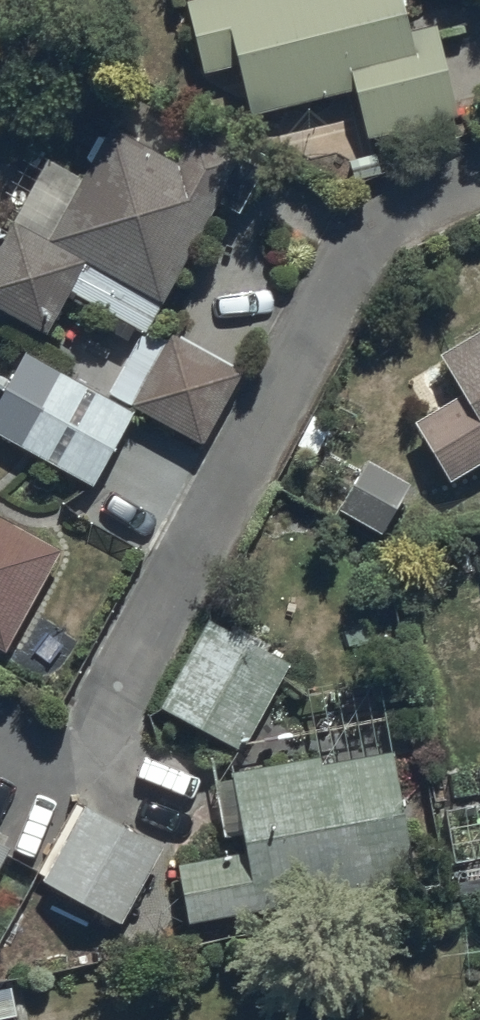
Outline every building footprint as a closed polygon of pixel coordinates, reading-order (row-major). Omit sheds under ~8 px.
[(186,7),(199,81),(237,72),(249,123),(357,99),(367,143),(456,124),(434,26),(405,32),(398,0),(215,0),(186,7)] [(148,327),(212,208),(238,222),(259,183),(234,169),(237,163),(194,140),(179,170),(109,132),(81,184),(46,165),(0,251),(0,318),(45,342),(70,296),(143,337),(107,397),(203,452),(243,378),(148,327)] [(451,489),(479,472),(479,340),(439,364),(460,400),(414,429),(451,489)] [(0,405),(0,437),(93,492),(136,419),(28,356),(0,405)] [(411,490),(368,465),(340,518),(382,542),(411,490)] [(5,659),(61,557),(0,523),(0,656),(5,659)] [(291,675),(207,627),(157,713),(244,755),(291,675)] [(231,776),(234,791),(219,794),(228,847),(243,844),(246,862),(176,873),(186,926),(411,889),(389,756),(323,768),(322,761),(231,776)] [(82,814),(43,887),(120,928),(159,855),(82,814)] [(0,851),(0,873),(9,855),(0,851)]
